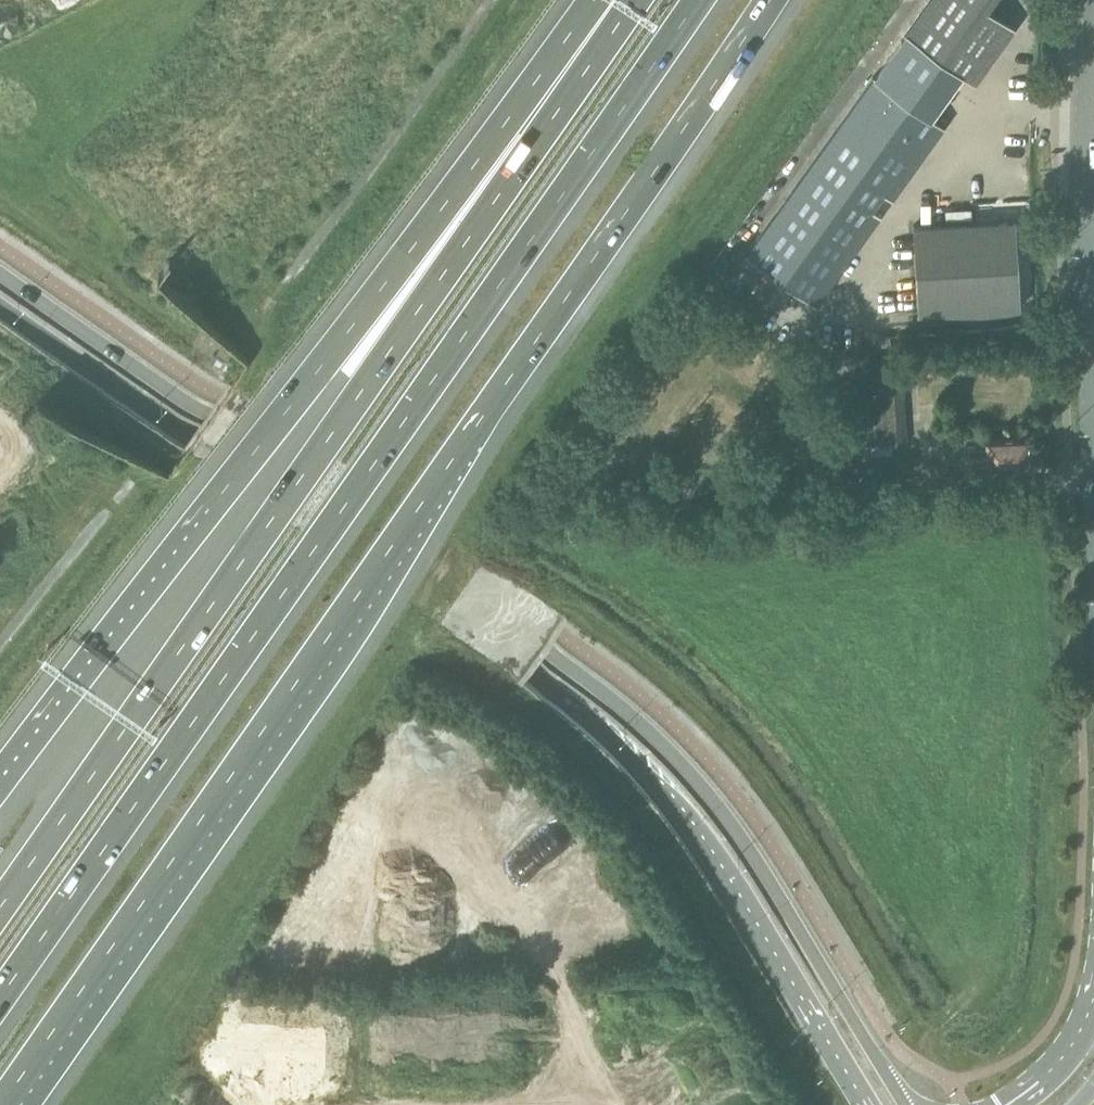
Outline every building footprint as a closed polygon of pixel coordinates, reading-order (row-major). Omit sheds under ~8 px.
[(963,73),(975,82),(999,48),(1014,28),(1008,24),(986,8),(992,0),(927,0),(905,31),(907,32),(963,73)] [(905,32),(889,54),(934,86),(950,64),(905,32)] [(873,76),(746,253),(817,303),(881,214),(872,208),(884,192),(893,198),(944,127),(901,96),(914,78),(897,66),(887,59),(874,77),(873,76)] [(944,119),(964,94),(948,81),(928,107),(944,119)] [(1015,218),(913,224),(918,311),(1020,305),(1015,218)] [(907,440),(902,357),(861,359),(865,443),(871,442),(871,453),(890,452),(889,441),(907,440)] [(982,460),(989,460),(989,461),(1028,460),(1027,434),(988,435),(988,442),(965,443),(967,473),(983,472),(982,460)]
